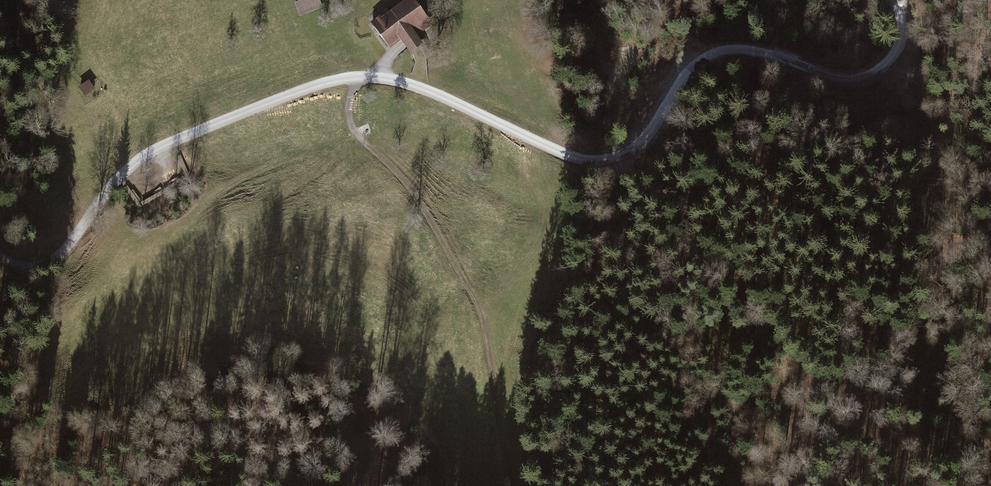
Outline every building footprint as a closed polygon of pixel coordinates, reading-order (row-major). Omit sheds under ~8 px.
[(293,2),(299,16),(322,7),(319,0),(299,0),(293,2)] [(370,25),(390,51),(401,43),(412,58),(427,48),(419,38),(436,25),(432,20),(440,14),(429,0),(410,0),(382,20),(380,18),(370,25)] [(89,81),(79,88),(86,96),(95,90),(89,81)]
